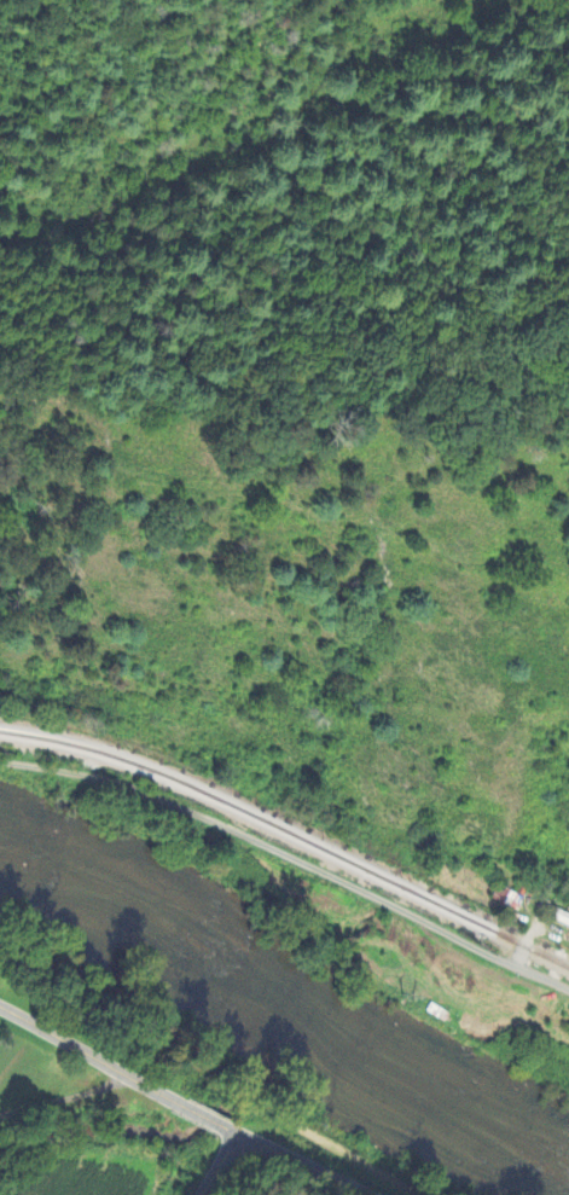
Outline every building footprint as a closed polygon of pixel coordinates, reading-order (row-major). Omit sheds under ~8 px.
[(493,900),(516,910),(522,897),(499,886),(493,900)] [(551,908),(547,919),(568,927),(568,915),(551,908)]
